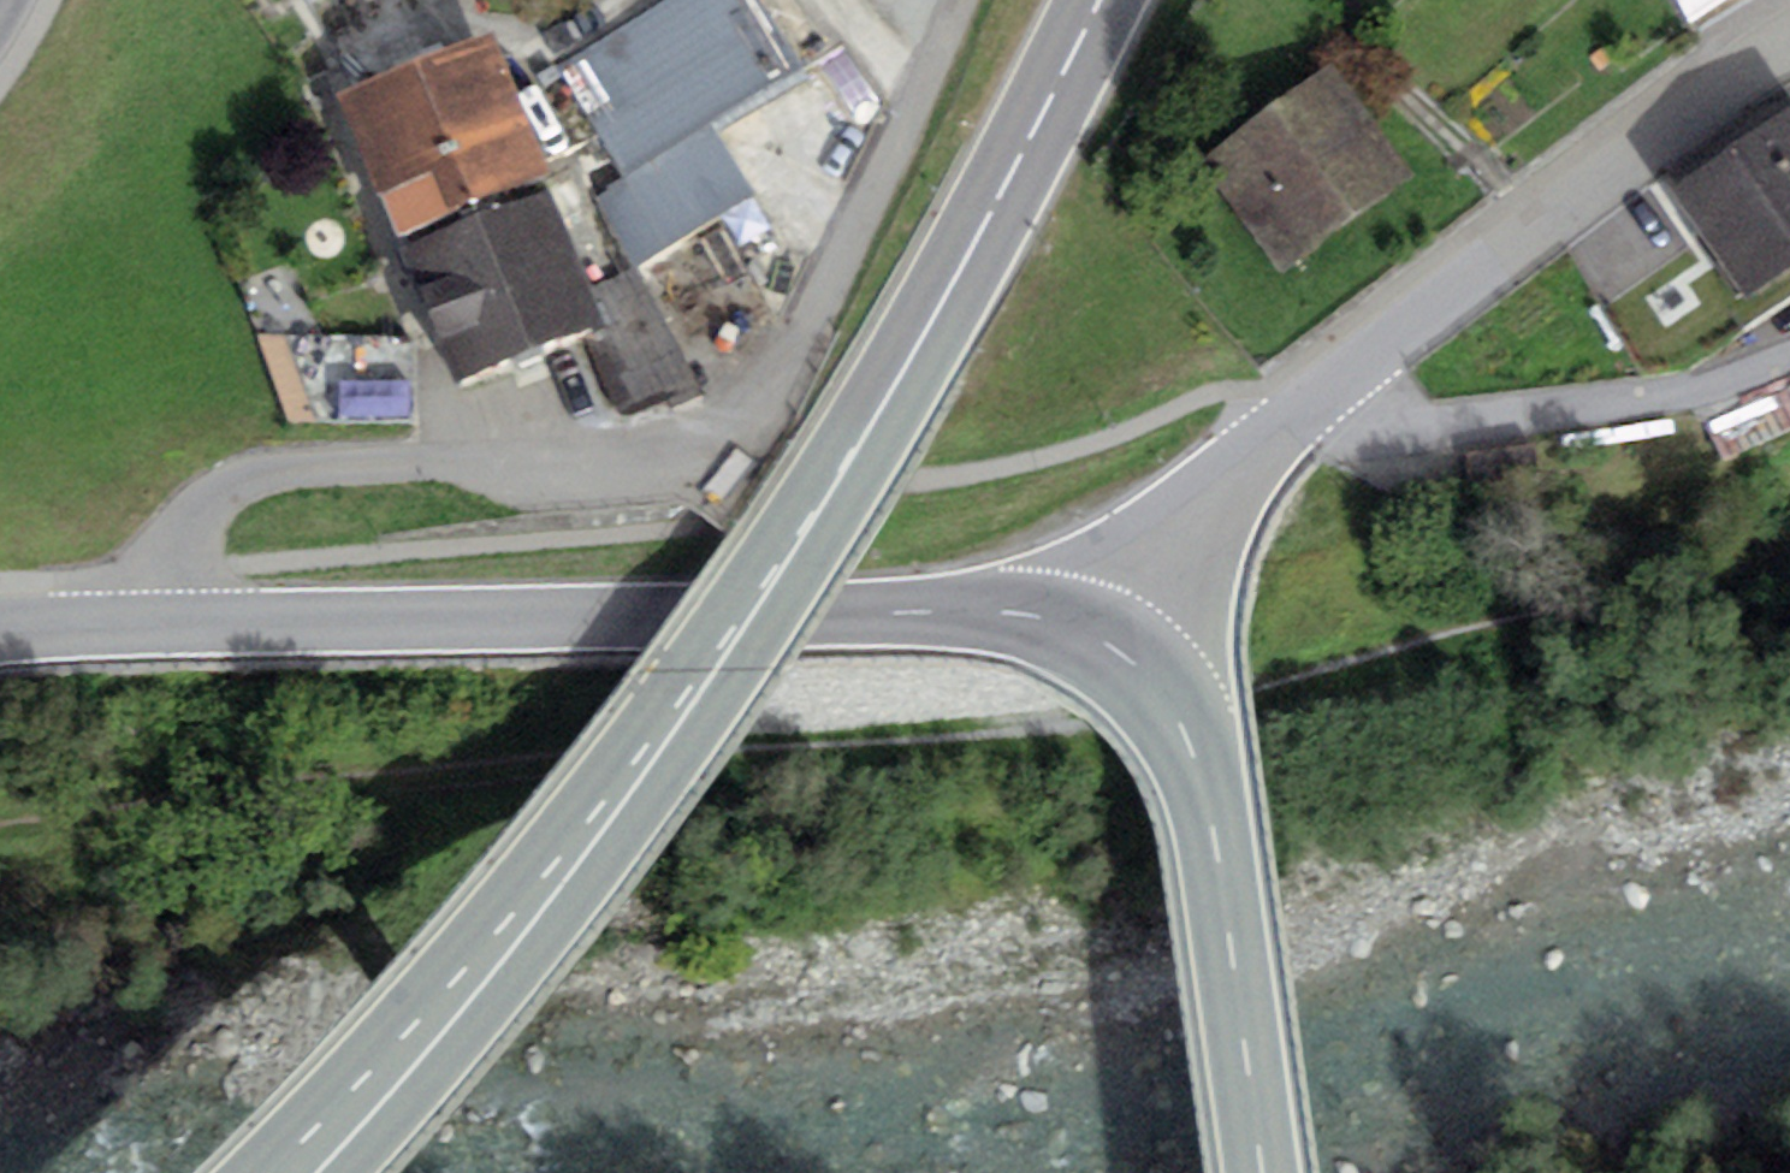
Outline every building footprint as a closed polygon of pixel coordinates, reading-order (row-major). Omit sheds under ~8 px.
[(557,64),(623,172),(710,121),(803,66),(763,0),(663,0),(557,64)] [(1688,23),(1726,0),(1674,0),(1688,23)] [(492,35),(337,94),(391,234),(545,174),(492,35)] [(1284,274),(1413,174),(1325,61),(1196,161),(1284,274)] [(1789,268),(1789,105),(1670,189),(1747,298),(1789,268)] [(633,269),(755,194),(710,121),(623,172),(587,195),(633,269)] [(598,325),(547,193),(401,249),(452,381),(598,325)] [(699,397),(641,271),(594,293),(611,328),(586,339),(623,418),(662,400),(667,411),(699,397)] [(421,350),(279,344),(308,429),(418,434),(421,350)] [(1722,462),(1789,431),(1789,385),(1704,424),(1722,462)]
